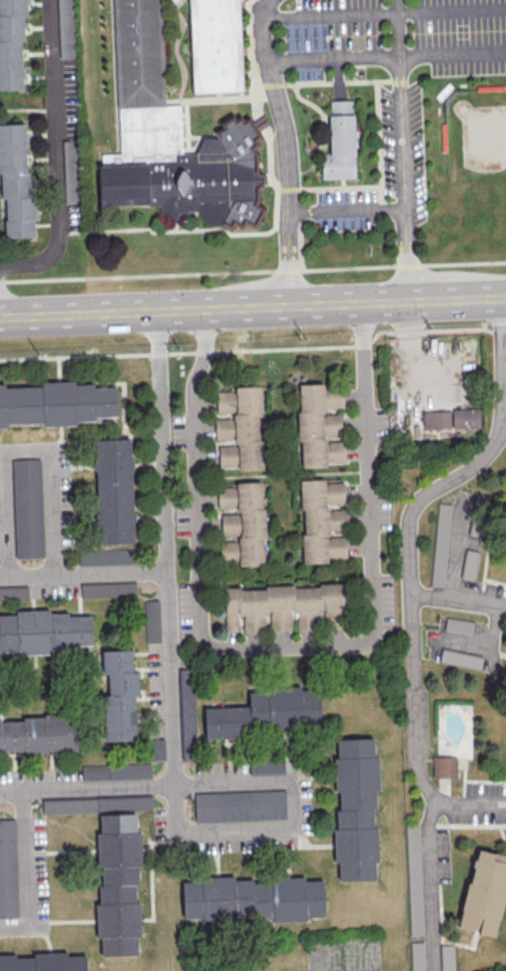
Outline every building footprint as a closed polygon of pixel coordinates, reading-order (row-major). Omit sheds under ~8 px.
[(24,89),(21,14),(28,14),(27,0),(0,0),(0,90),(24,89)] [(60,58),(73,58),(72,0),(58,0),(60,58)] [(161,0),(114,0),(119,109),(166,107),(161,0)] [(194,95),(244,93),(241,3),(244,0),(190,0),(194,95)] [(323,156),(330,154),(331,117),(331,104),(353,102),(356,180),(323,182),(323,156)] [(166,107),(119,109),(121,155),(103,155),(103,168),(99,168),(100,208),(160,206),(163,214),(171,217),(172,222),(178,222),(178,217),(187,213),(199,213),(207,225),(222,225),(229,212),(228,204),(254,203),(262,181),(250,159),(226,161),(226,150),(217,140),(204,140),(196,155),(184,156),(182,105),(166,107)] [(4,199),(5,238),(34,236),(33,220),(30,220),(27,123),(0,124),(0,199),(4,199)] [(64,140),(66,203),(78,203),(76,140),(64,140)] [(23,386),(41,386),(41,382),(58,381),(75,381),(75,384),(93,383),(93,387),(94,416),(94,420),(77,421),(77,425),(60,426),(43,426),(43,422),(24,423),(23,386)] [(300,466),(343,465),(342,413),(324,414),(324,408),(342,407),(342,391),(323,392),(323,383),(297,384),(300,466)] [(7,428),(0,428),(0,384),(5,384),(5,387),(23,386),(24,423),(7,424),(7,428)] [(104,387),(113,387),(116,386),(117,415),(106,416),(104,387)] [(218,469),(262,469),(260,386),(233,386),(234,390),(216,391),(216,413),(228,412),(228,418),(214,418),(214,442),(218,442),(218,469)] [(104,387),(106,416),(94,416),(93,387),(96,387),(104,387)] [(479,427),(479,407),(452,408),(452,428),(479,427)] [(423,411),(423,428),(450,428),(450,411),(423,411)] [(97,491),(130,490),(129,464),(128,438),(94,439),(95,466),(97,491)] [(11,459),(39,458),(43,555),(15,557),(11,459)] [(303,563),(327,562),(327,558),(346,557),(345,535),(330,536),(329,529),(345,529),(343,482),(324,483),(324,479),(300,480),(303,563)] [(263,564),(262,481),(234,482),(234,487),(217,487),(217,511),(220,511),(221,538),(219,538),(219,564),(263,564)] [(97,491),(98,519),(99,543),(133,542),(131,517),(130,490),(97,491)] [(431,586),(444,587),(450,503),(437,502),(431,586)] [(79,565),(136,563),(136,547),(78,550),(79,565)] [(480,551),(466,549),(460,578),(474,580),(480,551)] [(81,582),(135,580),(135,596),(81,598),(81,582)] [(28,601),(0,602),(0,585),(27,584),(28,601)] [(223,588),(225,631),(238,631),(237,615),(243,615),(243,634),(265,633),(264,613),(269,613),(270,630),(291,629),(290,613),(296,613),(296,633),(317,632),(316,614),(343,613),(342,584),(223,588)] [(144,600),(146,642),(160,642),(159,600),(144,600)] [(17,652),(0,652),(0,615),(16,615),(16,611),(33,610),(50,610),(50,613),(68,612),(68,616),(69,645),(69,649),(52,650),(52,654),(35,655),(18,655),(17,652)] [(79,616),(87,616),(91,615),(92,644),(80,645),(79,616)] [(79,616),(80,645),(69,645),(68,616),(71,616),(79,616)] [(471,634),(473,621),(446,617),(444,630),(471,634)] [(131,660),(102,661),(102,649),(131,648),(131,652),(131,660)] [(482,654),(441,650),(439,663),(481,667),(482,654)] [(131,660),(131,668),(131,672),(108,672),(102,672),(102,661),(131,660)] [(137,683),(108,684),(108,672),(131,672),(137,671),(137,675),(137,683)] [(137,683),(137,691),(137,694),(133,695),(109,695),(108,684),(137,683)] [(249,692),(267,691),(267,688),(284,687),(301,686),(301,690),(319,689),(320,726),(303,726),(303,730),(286,731),(269,732),(269,728),(250,729),(249,706),(249,692)] [(133,706),(105,707),(104,695),(109,695),(133,695),(133,698),(133,706)] [(133,706),(133,714),(134,718),(105,718),(105,707),(133,706)] [(239,735),(238,707),(249,706),(250,729),(251,735),(247,735),(239,735)] [(216,736),(215,708),(226,707),(228,736),(224,736),(216,736)] [(239,735),(231,736),(228,736),(226,707),(238,707),(239,735)] [(216,736),(208,737),(204,737),(203,708),(215,708),(216,736)] [(76,715),(77,749),(51,750),(25,751),(25,749),(24,720),(24,717),(49,716),(76,715)] [(134,729),(105,730),(105,718),(134,718),(134,721),(134,729)] [(14,749),(13,721),(24,720),(25,749),(22,749),(14,749)] [(14,749),(6,750),(2,750),(1,721),(13,721),(14,749)] [(134,729),(134,737),(134,741),(105,742),(105,730),(134,729)] [(376,809),(376,790),(379,790),(378,773),(378,757),(375,757),(374,739),(337,740),(338,758),(334,758),(334,775),(335,792),(339,792),(339,810),(373,809),(376,809)] [(434,758),(456,758),(457,778),(434,779),(434,758)] [(284,759),(249,760),(249,775),(284,773),(284,759)] [(150,762),(81,765),(81,779),(150,777),(150,762)] [(195,822),(194,805),(194,793),(284,789),(286,818),(195,822)] [(150,795),(42,801),(42,815),(151,810),(150,795)] [(375,878),(375,860),(378,860),(377,843),(377,826),(374,827),(373,809),(339,810),(336,810),(337,827),(333,828),(333,845),(334,862),(338,862),(338,880),(375,878)] [(138,884),(138,865),(141,865),(141,849),(140,832),(137,832),(136,814),(99,815),(100,833),(96,833),(96,850),(97,867),(101,867),(101,885),(135,884),(138,884)] [(19,917),(0,918),(0,819),(15,818),(19,917)] [(406,824),(410,935),(421,935),(417,824),(406,824)] [(460,928),(476,931),(476,933),(496,936),(504,887),(505,887),(505,855),(473,849),(460,928)] [(184,918),(202,918),(202,921),(219,920),(236,920),(236,917),(253,916),(252,882),(252,879),(235,880),(234,876),(217,876),(200,877),(200,881),(182,881),(184,918)] [(254,919),(272,919),(272,922),(289,921),(306,921),(305,918),(323,917),(322,880),(304,881),(304,877),(287,877),(270,878),(270,882),(252,882),(253,916),(254,919)] [(137,954),(137,935),(140,935),(140,918),(139,902),(136,902),(135,884),(101,885),(98,885),(99,903),(95,903),(95,920),(96,937),(100,937),(100,955),(137,954)] [(454,944),(439,945),(439,970),(454,970),(454,944)] [(85,955),(68,956),(67,951),(50,952),(33,953),(33,956),(15,957),(16,970),(85,970),(85,955)] [(15,957),(15,954),(0,955),(0,970),(16,970),(15,957)]
